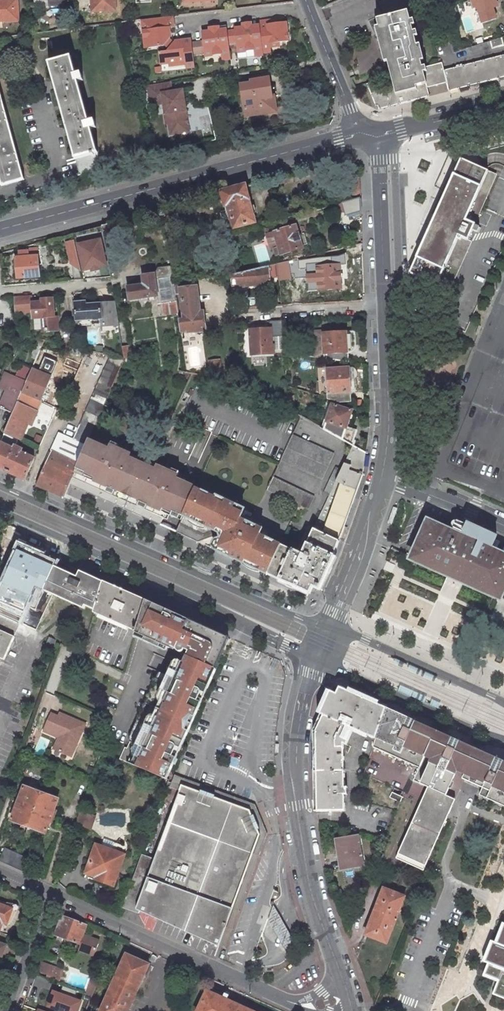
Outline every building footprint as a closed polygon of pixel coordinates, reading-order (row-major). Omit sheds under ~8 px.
[(17,19),(17,0),(0,0),(0,19),(17,19)] [(91,8),(115,8),(115,0),(91,0),(91,8)] [(321,5),(337,44),(378,27),(392,81),(377,84),(374,77),(364,80),(372,102),(375,102),(377,108),(428,94),(426,86),(420,65),(409,23),(407,24),(405,15),(417,8),(417,0),(332,0),(321,5)] [(477,17),(480,17),(481,19),(494,15),(491,7),(494,6),(493,0),(472,0),(477,17)] [(144,27),(147,46),(162,44),(169,35),(166,33),(165,25),(168,25),(172,25),(171,14),(143,17),(139,18),(141,28),(144,27)] [(270,41),(278,40),(288,39),(285,20),(276,21),(267,22),(267,18),(257,19),(258,23),(261,49),(269,48),(269,45),(271,45),(270,41)] [(211,50),(219,49),(220,52),(220,53),(220,58),(229,58),(228,42),(226,29),(225,23),(216,24),(216,28),(209,28),(200,29),(201,38),(202,51),(203,55),(212,54),(211,50)] [(235,41),(236,50),(237,55),(253,54),(262,53),(261,49),(258,23),(251,24),(242,25),(233,26),(233,28),(235,41)] [(235,41),(233,28),(226,29),(228,42),(235,41)] [(169,35),(162,44),(167,47),(173,39),(169,35)] [(490,45),(502,42),(500,35),(490,38),(488,39),(490,45)] [(181,40),(175,41),(173,39),(167,47),(165,50),(157,51),(159,63),(166,62),(184,60),(184,63),(185,67),(194,66),(192,52),(191,40),(190,37),(180,38),(181,40)] [(191,40),(192,52),(202,51),(201,38),(191,40)] [(503,75),(503,52),(487,56),(494,77),(503,75)] [(464,85),(494,77),(487,56),(458,64),(464,85)] [(48,63),(78,175),(100,167),(90,130),(95,128),(93,121),(88,122),(77,82),(83,81),(81,75),(76,76),(71,57),(48,63)] [(464,85),(458,64),(442,68),(440,61),(429,63),(434,84),(445,82),(447,90),(464,85)] [(420,65),(426,86),(434,84),(429,63),(420,65)] [(268,94),(265,78),(249,80),(249,82),(239,84),(243,114),(245,114),(255,113),(254,106),(268,105),(267,94),(268,94)] [(146,84),(149,104),(160,102),(162,113),(168,113),(169,122),(166,122),(168,134),(186,131),(183,110),(181,110),(180,104),(182,103),(180,90),(169,91),(168,81),(146,84)] [(271,94),(268,94),(267,94),(268,105),(254,106),(255,113),(273,110),(271,94)] [(22,180),(0,96),(0,185),(22,180)] [(497,175),(475,164),(462,159),(410,272),(422,278),(445,289),(459,258),(471,236),(476,224),(475,224),(497,175)] [(359,192),(358,178),(348,178),(348,180),(348,192),(359,192)] [(250,221),(240,186),(217,192),(221,205),(224,205),(228,219),(225,219),(223,222),(224,226),(226,227),(229,226),(229,227),(230,227),(250,221)] [(340,200),(344,215),(360,211),(359,195),(340,200)] [(292,225),(270,231),(274,247),(271,248),(272,254),(277,252),(277,254),(299,247),(298,245),(304,243),(301,233),(295,235),(292,225)] [(67,240),(69,247),(76,246),(75,239),(67,240)] [(69,247),(71,261),(80,268),(76,246),(69,247)] [(15,257),(16,276),(38,274),(36,248),(26,249),(26,251),(17,251),(18,257),(15,257)] [(336,256),(316,257),(317,266),(315,266),(317,288),(340,287),(339,277),(346,276),(344,253),(336,256)] [(274,263),(276,276),(283,271),(281,261),(274,263)] [(266,265),(268,277),(276,276),(274,263),(266,265)] [(229,286),(264,283),(268,280),(268,277),(266,265),(227,275),(229,286)] [(170,283),(167,266),(154,268),(151,275),(140,276),(141,285),(126,287),(128,299),(154,296),(155,305),(159,304),(161,315),(175,314),(172,296),(170,283)] [(183,281),(170,283),(172,296),(179,295),(178,289),(184,288),(183,281)] [(198,312),(193,287),(184,288),(178,289),(179,295),(182,313),(183,320),(201,318),(200,312),(198,312)] [(51,316),(49,298),(37,299),(38,302),(28,303),(27,295),(11,296),(12,312),(28,311),(29,318),(38,317),(39,329),(43,329),(43,330),(57,329),(57,323),(56,316),(51,316)] [(83,302),(72,303),(74,320),(99,318),(98,304),(83,305),(83,302)] [(112,303),(98,304),(99,318),(99,326),(115,325),(112,303)] [(201,318),(183,320),(176,321),(178,332),(185,331),(189,331),(203,328),(201,318)] [(268,328),(258,329),(258,332),(248,332),(250,356),(271,354),(271,350),(281,350),(281,345),(280,336),(280,334),(279,320),(268,321),(268,328)] [(352,329),(321,331),(321,328),(311,329),(314,355),(324,357),(346,360),(345,343),(353,343),(352,329)] [(119,347),(120,357),(129,359),(127,346),(119,347)] [(86,437),(120,357),(107,354),(82,413),(83,413),(73,437),(57,430),(56,431),(84,443),(86,437)] [(207,361),(210,376),(220,378),(217,360),(207,361)] [(10,410),(11,410),(16,400),(18,393),(20,389),(28,369),(19,365),(13,377),(2,372),(0,376),(0,386),(4,388),(0,399),(0,405),(10,410)] [(39,397),(48,378),(40,374),(42,370),(30,365),(29,367),(28,369),(20,389),(36,396),(39,397)] [(349,389),(347,367),(325,369),(328,397),(329,397),(335,399),(349,397),(348,389),(349,389)] [(36,396),(20,389),(18,393),(34,399),(39,402),(41,398),(39,397),(36,396)] [(34,399),(18,393),(16,400),(11,410),(10,410),(2,430),(18,437),(20,438),(27,421),(30,423),(39,402),(34,399)] [(331,403),(325,419),(322,427),(349,442),(353,429),(345,426),(350,409),(331,403)] [(84,443),(56,431),(48,449),(76,461),(84,443)] [(23,476),(32,456),(18,450),(19,447),(14,444),(16,438),(1,432),(0,435),(0,466),(23,476)] [(312,473),(321,478),(333,452),(324,447),(292,432),(280,458),(312,473)] [(153,467),(129,456),(131,453),(108,443),(107,446),(86,437),(84,443),(76,461),(72,471),(68,480),(158,522),(163,511),(167,513),(169,509),(182,514),(195,486),(182,480),(174,477),(176,474),(155,464),(153,467)] [(337,539),(360,472),(363,450),(352,443),(340,467),(327,495),(311,526),(337,539)] [(76,461),(48,449),(44,460),(72,471),(76,461)] [(72,471),(44,460),(35,481),(62,493),(68,480),(72,471)] [(335,465),(322,492),(327,495),(340,467),(335,465)] [(297,503),(307,508),(313,494),(304,490),(272,475),(269,481),(266,486),(298,502),(297,503)] [(175,530),(233,556),(266,571),(270,562),(280,540),(259,530),(247,525),(247,524),(249,519),(252,514),(237,507),(235,502),(215,493),(214,495),(195,486),(182,514),(175,530)] [(392,525),(397,508),(394,507),(388,524),(392,525)] [(425,515),(407,556),(405,559),(447,577),(462,584),(500,601),(503,592),(503,551),(492,546),(460,531),(425,515)] [(262,525),(249,519),(247,524),(247,525),(259,530),(262,525)] [(466,519),(460,531),(492,546),(498,533),(466,519)] [(337,539),(311,526),(308,524),(296,548),(280,540),(270,562),(266,571),(308,591),(311,584),(317,587),(331,557),(337,539)] [(55,566),(19,550),(0,592),(0,613),(21,622),(28,625),(44,589),(55,566)] [(44,589),(84,606),(85,603),(94,607),(105,580),(81,569),(79,576),(55,566),(44,589)] [(94,612),(136,630),(145,599),(105,580),(94,607),(94,612)] [(145,599),(136,630),(149,636),(148,636),(148,634),(147,633),(147,632),(147,631),(147,630),(147,629),(148,627),(157,607),(158,603),(145,599)] [(157,607),(187,620),(188,616),(158,603),(157,607)] [(187,620),(157,607),(148,627),(147,629),(147,630),(147,631),(147,632),(147,633),(148,634),(148,636),(149,636),(161,642),(162,640),(176,646),(177,644),(177,647),(179,648),(181,649),(182,649),(182,651),(185,652),(181,663),(183,664),(178,677),(186,680),(183,687),(157,676),(133,733),(158,744),(156,750),(134,741),(131,747),(125,745),(123,744),(117,757),(164,776),(177,745),(177,743),(175,741),(176,740),(194,696),(198,699),(203,688),(201,686),(202,685),(223,637),(198,625),(197,625),(196,626),(187,623),(188,621),(187,620)] [(15,634),(21,622),(0,613),(0,627),(15,634)] [(227,633),(200,621),(198,625),(223,637),(202,685),(204,686),(206,686),(207,686),(208,685),(217,666),(216,665),(228,636),(226,635),(227,633)] [(4,657),(15,634),(0,627),(0,655),(4,657)] [(54,640),(48,638),(45,645),(51,647),(54,640)] [(181,663),(185,652),(182,651),(177,661),(181,663)] [(178,677),(183,664),(181,663),(177,661),(173,660),(168,673),(178,677)] [(178,677),(168,673),(160,669),(157,676),(183,687),(186,680),(178,677)] [(312,809),(342,809),(342,792),(345,793),(344,789),(345,785),(342,784),(342,740),(347,742),(353,726),(375,734),(385,705),(338,684),(335,692),(327,689),(322,700),(319,708),(318,711),(321,712),(313,728),(313,778),(312,809)] [(194,696),(176,740),(179,740),(180,740),(181,740),(184,739),(185,738),(200,703),(199,700),(198,699),(194,696)] [(409,727),(402,724),(406,714),(403,712),(385,705),(375,734),(370,745),(410,763),(427,726),(412,720),(409,727)] [(87,723),(60,711),(58,715),(51,712),(43,732),(57,738),(52,749),(72,758),(87,723)] [(427,726),(410,763),(417,766),(411,779),(428,786),(447,795),(457,771),(465,775),(464,779),(482,787),(478,796),(503,808),(503,760),(459,740),(456,749),(449,746),(452,737),(427,726)] [(134,741),(156,750),(158,744),(133,733),(130,739),(134,741)] [(134,741),(130,739),(128,738),(125,745),(131,747),(134,741)] [(262,836),(220,946),(227,950),(268,835),(256,805),(175,775),(171,788),(181,791),(183,785),(252,811),(257,823),(262,836)] [(22,783),(10,817),(43,829),(55,795),(22,783)] [(140,911),(220,946),(262,836),(257,823),(252,811),(183,785),(181,791),(156,859),(142,855),(123,907),(139,913),(140,911)] [(455,798),(447,795),(428,786),(396,858),(424,870),(455,798)] [(97,816),(81,810),(76,825),(92,830),(97,816)] [(355,835),(333,839),(339,868),(360,863),(355,835)] [(123,851),(94,840),(84,869),(93,872),(95,868),(114,875),(123,851)] [(3,843),(0,851),(0,859),(24,870),(31,856),(3,843)] [(95,868),(93,872),(92,876),(111,883),(114,875),(95,868)] [(403,892),(381,885),(363,933),(384,940),(403,892)] [(0,903),(0,919),(1,917),(4,918),(8,906),(0,903)] [(293,937),(275,905),(269,921),(288,954),(293,937)] [(83,923),(60,915),(53,933),(77,941),(78,940),(79,941),(77,948),(92,953),(97,939),(82,933),(81,935),(79,934),(83,923)] [(503,994),(503,918),(484,969),(498,975),(493,989),(503,994)] [(125,952),(99,1010),(127,1010),(149,962),(125,952)] [(60,968),(48,964),(44,973),(57,978),(60,968)] [(96,981),(89,978),(84,990),(91,993),(96,981)] [(208,988),(197,1010),(258,1010),(208,988)] [(53,989),(46,1007),(58,1010),(80,1010),(84,1000),(53,989)]
